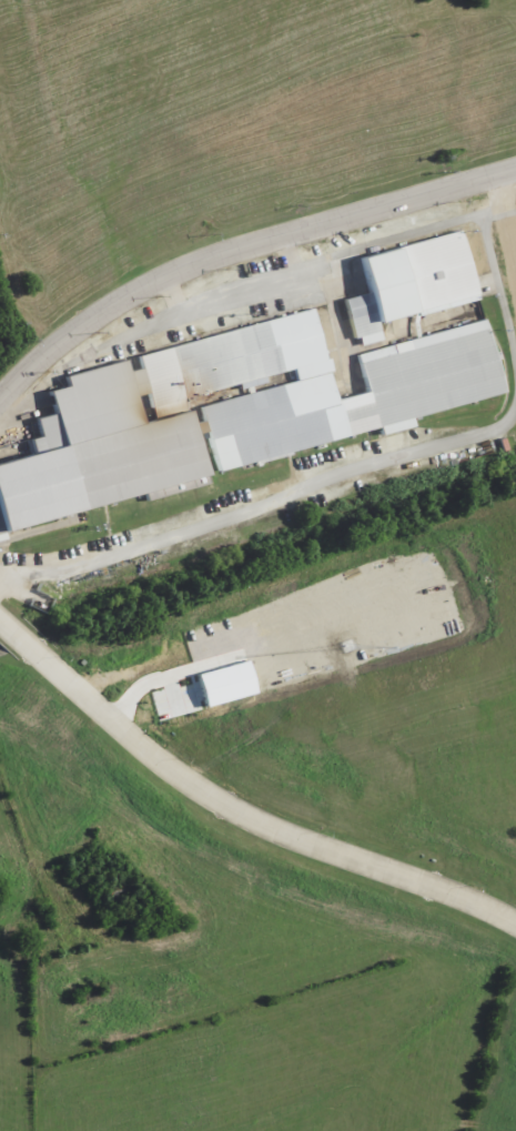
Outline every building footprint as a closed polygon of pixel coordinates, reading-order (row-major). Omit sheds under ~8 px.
[(361,256),(370,294),(349,299),(360,347),(386,341),(382,322),(482,300),(467,232),(361,256)] [(491,321),(360,352),(369,393),(340,399),(319,311),(140,353),(144,369),(133,371),(130,361),(68,376),(70,387),(53,391),(58,414),(39,418),(44,437),(32,440),(36,456),(0,464),(0,541),(9,539),(6,530),(186,488),(185,482),(213,476),(194,397),(297,373),(299,383),(207,405),(221,467),(510,399),(491,321)]
